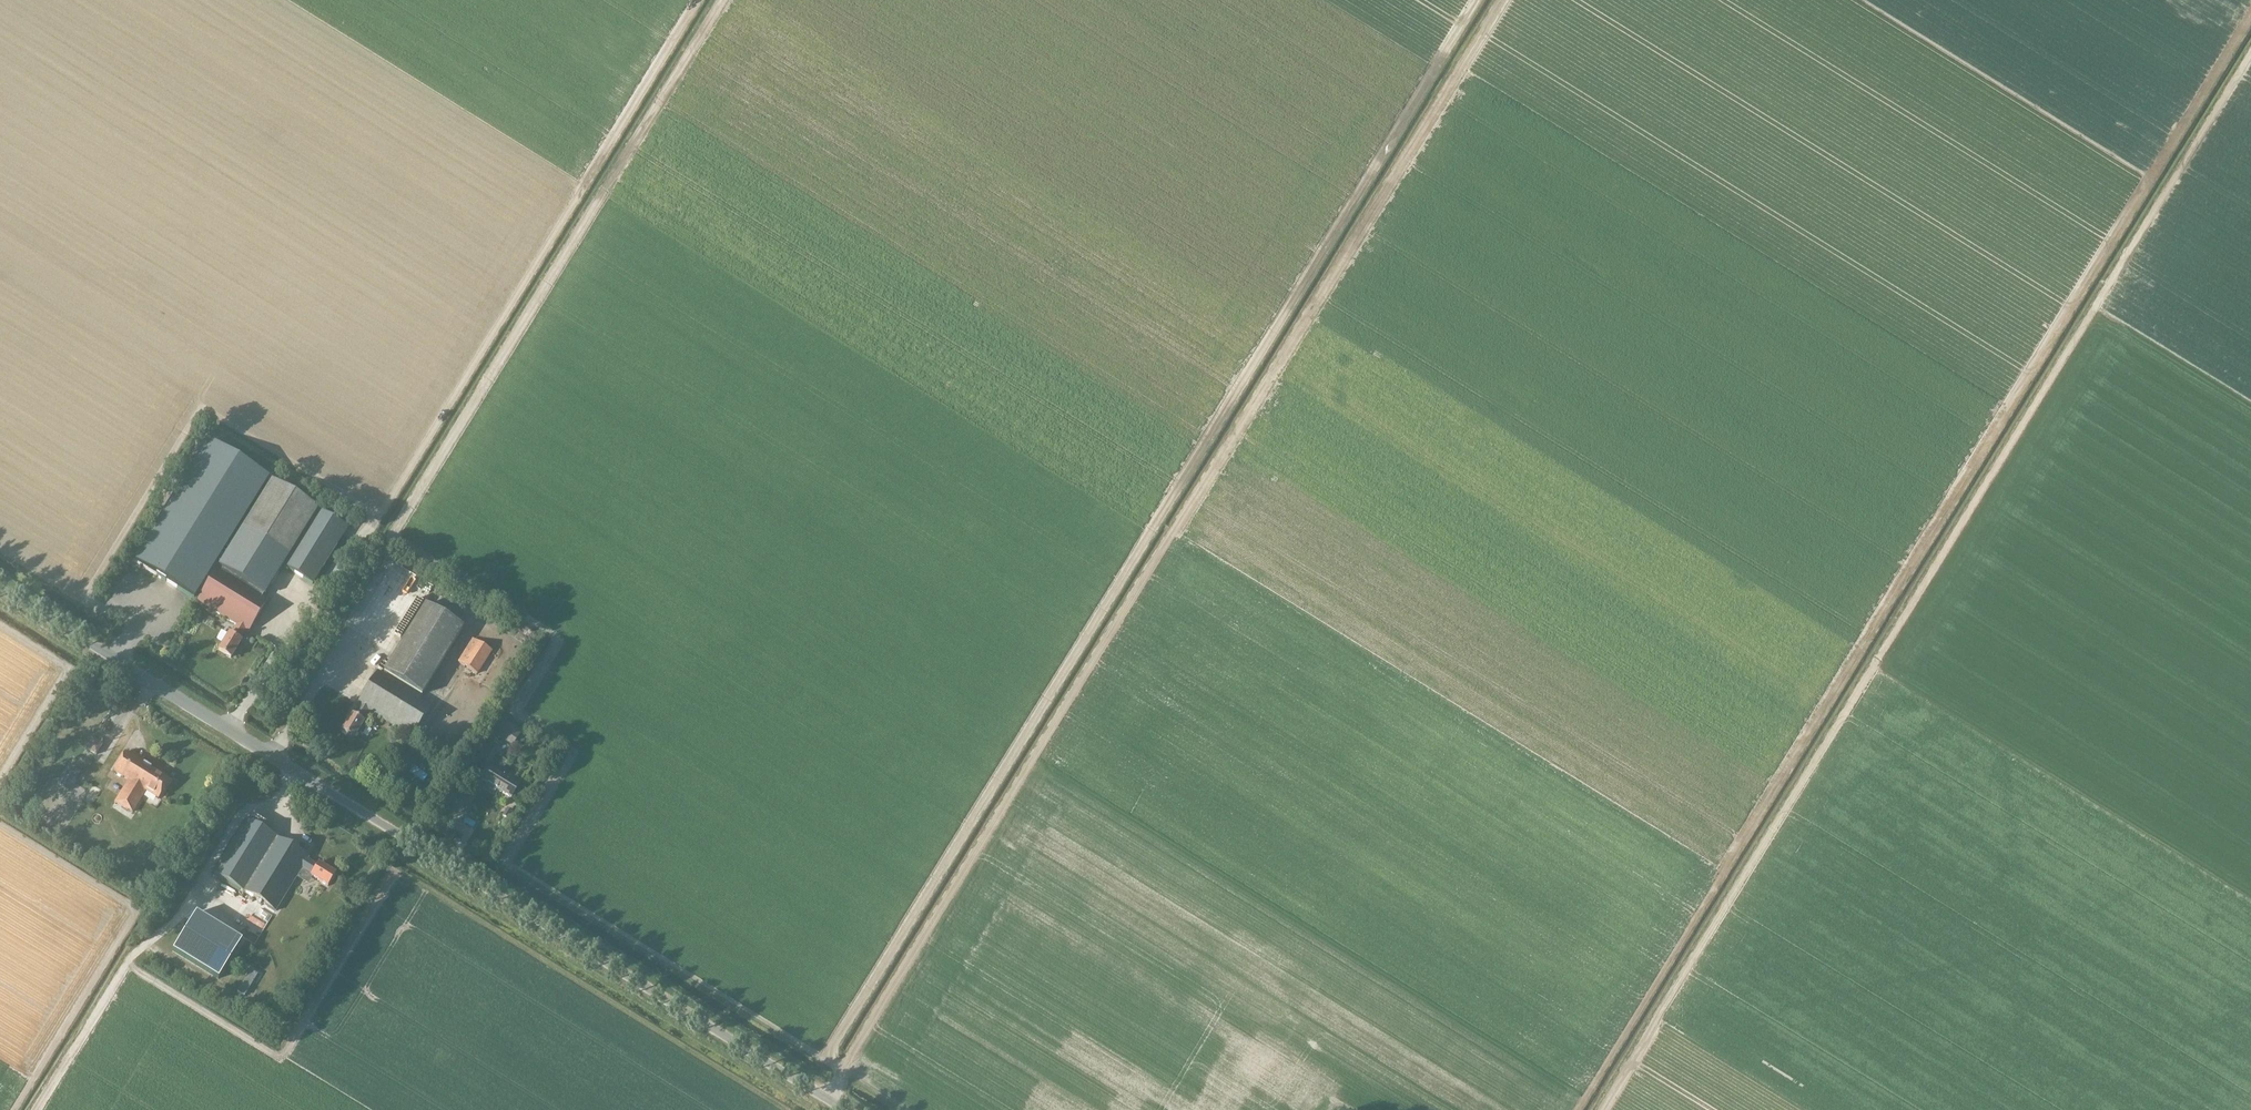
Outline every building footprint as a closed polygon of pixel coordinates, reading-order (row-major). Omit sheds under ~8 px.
[(346,528),(271,482),(248,519),(245,517),(268,479),(208,442),(133,560),(194,598),(199,590),(202,593),(197,600),(236,624),(230,634),(228,633),(218,650),(230,657),(241,640),(239,639),(244,630),(247,631),(268,598),(263,595),(282,565),(312,584),(346,528)] [(412,737),(432,704),(386,675),(388,673),(422,694),(464,627),(426,604),(385,671),(384,674),(379,671),(358,703),(361,705),(355,714),(352,713),(342,730),(354,738),(359,731),(363,734),(370,724),(363,720),(369,710),(412,737)] [(477,674),(492,650),(472,638),(457,662),(477,674)] [(96,755),(103,743),(91,736),(84,748),(96,755)] [(158,798),(170,780),(126,752),(114,770),(129,780),(115,801),(132,812),(146,790),(158,798)] [(496,755),(481,780),(489,784),(488,787),(494,790),(496,791),(497,789),(510,797),(512,795),(519,800),(519,801),(520,801),(520,800),(525,791),(517,786),(518,785),(503,776),(494,771),(497,765),(500,767),(502,764),(504,766),(507,761),(508,759),(498,753),(496,755)] [(276,813),(272,806),(266,809),(270,816),(276,813)] [(246,819),(213,873),(242,891),(275,911),(301,868),(311,873),(310,875),(327,886),(335,873),(317,863),(316,865),(307,859),(308,857),(275,837),(275,836),(246,819)] [(218,979),(241,941),(196,913),(172,951),(218,979)] [(251,928),(256,921),(246,914),(241,920),(251,928)] [(247,938),(250,931),(241,928),(239,935),(247,938)]
